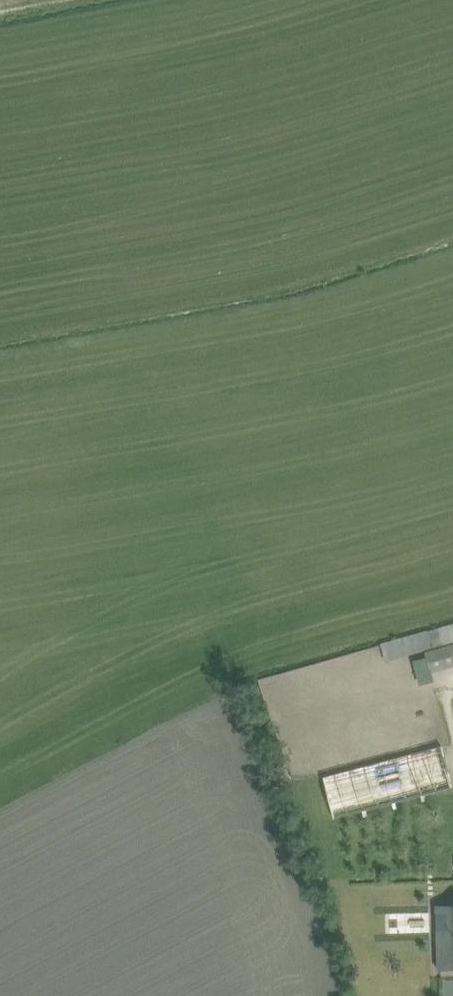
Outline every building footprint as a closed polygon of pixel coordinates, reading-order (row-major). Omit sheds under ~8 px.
[(380,643),(385,660),(452,641),(452,622),(380,643)] [(335,817),(349,814),(441,790),(452,787),(452,778),(444,744),(324,775),(335,817)] [(436,905),(436,914),(451,913),(451,929),(451,946),(437,947),(438,969),(452,969),(452,904),(436,905)]
